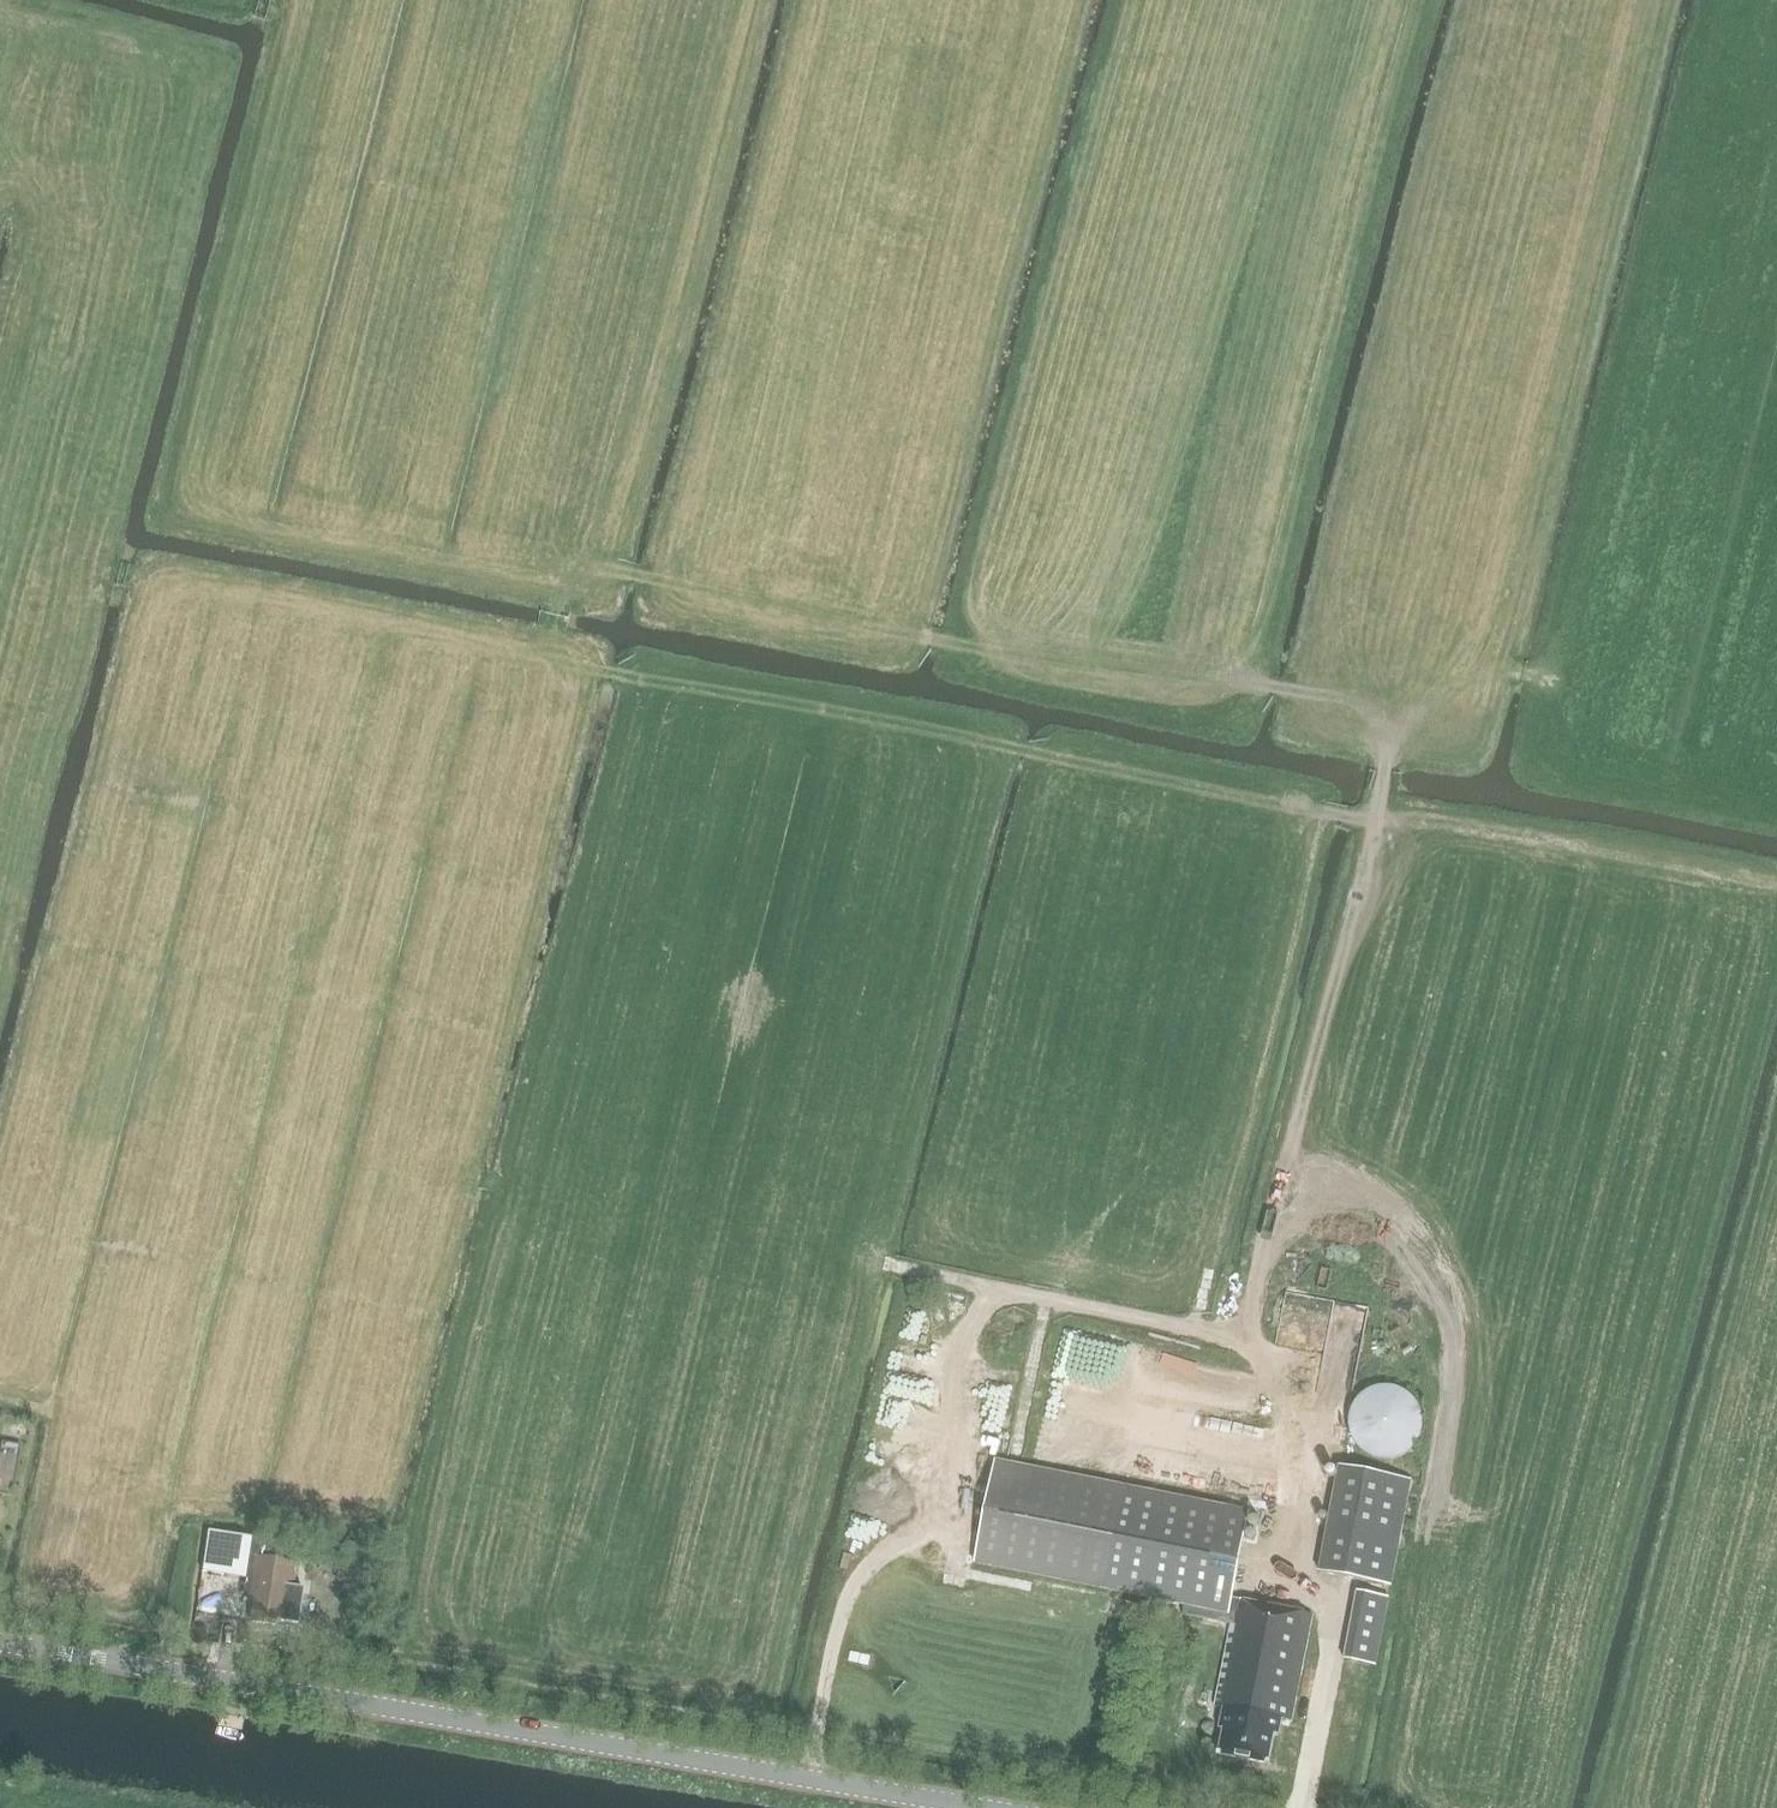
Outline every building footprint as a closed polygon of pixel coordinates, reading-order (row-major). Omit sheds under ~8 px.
[(1133,1380),(1139,1344),(1126,1342),(1120,1378),(1133,1380)] [(1421,1434),(1422,1423),(1421,1412),(1415,1402),(1407,1393),(1397,1388),(1386,1386),(1374,1388),(1364,1393),(1356,1402),(1351,1412),(1349,1423),(1351,1435),(1356,1445),(1364,1453),(1374,1458),(1386,1460),(1397,1458),(1407,1453),(1415,1445),(1421,1434)] [(1291,1722),(1313,1617),(1231,1600),(1249,1517),(995,1464),(975,1561),(1185,1604),(1182,1616),(1232,1626),(1215,1707),(1224,1709),(1220,1730),(1223,1732),(1218,1756),(1268,1767),(1274,1737),(1278,1738),(1282,1721),(1291,1722)] [(1338,1467),(1318,1571),(1393,1586),(1413,1481),(1338,1467)] [(296,1617),(299,1599),(290,1597),(295,1564),(248,1556),(243,1592),(255,1593),(250,1622),(278,1626),(280,1615),(296,1617)] [(1365,1589),(1352,1657),(1384,1663),(1397,1595),(1365,1589)]
